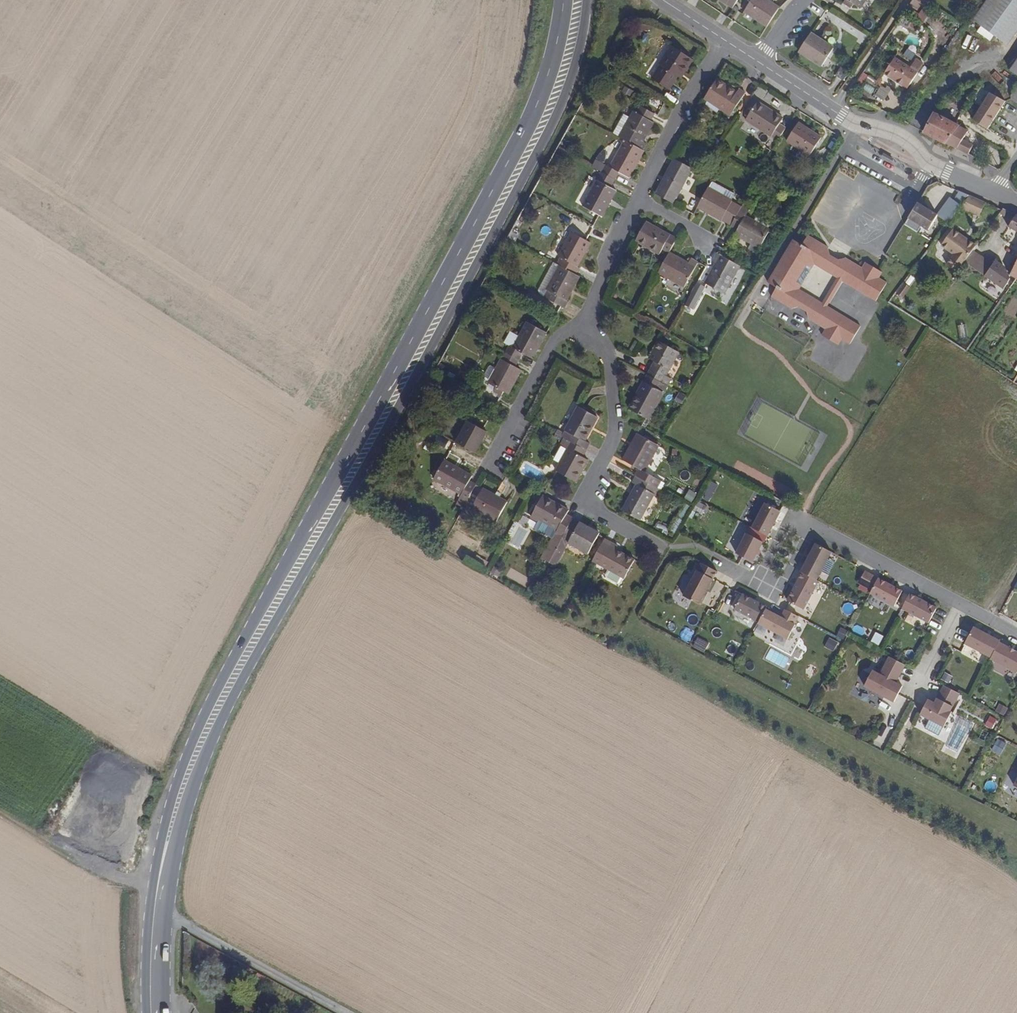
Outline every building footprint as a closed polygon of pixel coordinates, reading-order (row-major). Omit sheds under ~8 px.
[(782,9),(768,0),(754,0),(747,10),(770,26),(782,9)] [(847,3),(857,9),(860,4),(865,6),(868,0),(849,0),(847,3)] [(1016,18),(1016,0),(986,0),(971,21),(999,42),(1016,18)] [(815,31),(803,49),(824,63),(836,45),(815,31)] [(682,78),(693,58),(671,45),(660,64),(664,67),(655,80),(670,88),(677,75),(682,78)] [(1016,82),(1016,63),(1008,75),(1016,82)] [(882,80),(904,96),(922,72),(915,66),(908,75),(894,64),(882,80)] [(843,81),(849,71),(841,66),(836,76),(843,81)] [(704,98),(724,111),(737,89),(731,85),(728,88),(716,80),(704,98)] [(1016,108),(1016,94),(1015,92),(1008,103),(1016,108)] [(988,97),(968,130),(980,137),(999,104),(988,97)] [(744,123),(777,143),(787,127),(779,123),(782,118),(756,102),(744,123)] [(655,121),(636,110),(619,138),(640,150),(644,143),(655,121)] [(922,139),(953,155),(957,146),(961,140),(932,121),(922,139)] [(795,128),(784,145),(806,159),(817,141),(795,128)] [(599,173),(614,181),(619,174),(625,179),(640,150),(619,138),(607,167),(603,165),(599,173)] [(953,155),(964,160),(968,152),(957,146),(953,155)] [(655,193),(675,202),(693,171),(673,159),(655,193)] [(608,190),(614,181),(599,173),(592,182),(594,184),(580,209),(600,220),(613,193),(608,190)] [(698,206),(733,227),(740,214),(732,210),(734,205),(708,190),(698,206)] [(959,193),(951,205),(958,209),(965,198),(959,193)] [(983,204),(965,198),(958,209),(977,218),(983,204)] [(930,229),(937,217),(918,206),(910,218),(930,229)] [(740,214),(733,227),(740,231),(737,238),(754,248),(766,229),(740,214)] [(643,219),(632,240),(659,256),(662,252),(668,256),(671,250),(676,236),(643,219)] [(1007,231),(1016,236),(1016,221),(1015,220),(1007,231)] [(583,241),(564,230),(552,254),(556,256),(553,262),(559,265),(576,276),(579,270),(571,265),(583,241)] [(950,233),(940,248),(953,257),(946,268),(958,275),(963,268),(969,258),(975,248),(950,233)] [(800,290),(815,266),(822,271),(831,256),(829,248),(808,237),(804,244),(794,239),(768,283),(778,289),(772,298),(792,309),(800,307),(808,295),(800,290)] [(668,256),(660,271),(686,287),(701,262),(694,258),(691,261),(671,250),(668,256)] [(718,263),(705,286),(726,297),(743,267),(717,253),(713,260),(718,263)] [(831,256),(822,271),(830,276),(838,261),(831,256)] [(989,269),(969,258),(963,268),(1004,294),(1010,284),(1008,280),(1004,271),(991,265),(989,269)] [(863,269),(846,259),(838,261),(830,276),(838,280),(843,283),(868,298),(872,292),(881,298),(882,295),(889,285),(880,280),(884,273),(880,271),(867,263),(863,269)] [(1008,280),(1016,285),(1016,262),(1008,280)] [(564,298),(576,276),(559,265),(545,289),(553,294),(549,302),(564,310),(569,301),(564,298)] [(909,288),(916,277),(909,273),(902,283),(909,288)] [(829,308),(843,283),(838,280),(824,304),(829,308)] [(877,303),(881,298),(872,292),(868,298),(877,303)] [(815,299),(808,295),(800,307),(807,311),(815,299)] [(824,304),(815,299),(807,311),(809,320),(827,331),(823,337),(841,347),(844,342),(852,346),(863,327),(829,308),(824,304)] [(533,359),(546,334),(530,325),(516,350),(510,348),(507,355),(520,362),(523,356),(533,359)] [(648,377),(661,385),(676,356),(656,344),(647,362),(655,366),(648,377)] [(520,362),(507,355),(489,387),(507,397),(520,373),(516,370),(520,362)] [(629,412),(649,423),(663,397),(656,393),(661,385),(648,377),(629,412)] [(568,440),(585,450),(589,441),(583,438),(593,420),(575,409),(563,433),(570,437),(568,440)] [(485,432),(466,422),(456,442),(474,452),(485,432)] [(659,444),(638,432),(624,459),(639,466),(636,474),(656,485),(661,479),(644,469),(659,444)] [(554,473),(574,484),(587,459),(581,455),(585,450),(568,440),(565,438),(558,451),(565,455),(554,473)] [(472,478),(443,462),(433,481),(461,494),(460,499),(465,502),(474,487),(469,483),(472,478)] [(638,485),(623,507),(642,518),(655,493),(651,492),(656,485),(636,474),(632,480),(638,485)] [(506,504),(482,491),(472,510),(495,524),(506,504)] [(566,510),(541,496),(529,519),(554,533),(537,561),(546,565),(573,517),(564,514),(566,510)] [(767,538),(779,514),(764,506),(751,530),(767,538)] [(598,531),(573,517),(546,565),(553,569),(569,544),(588,553),(598,531)] [(752,564),(762,545),(746,536),(735,556),(752,564)] [(617,546),(605,538),(591,561),(622,579),(633,559),(615,549),(617,546)] [(817,582),(832,555),(817,547),(802,574),(805,575),(817,582)] [(700,605),(719,573),(702,565),(684,598),(700,605)] [(804,613),(820,583),(805,575),(788,603),(804,613)] [(895,609),(904,594),(879,581),(871,596),(895,609)] [(768,609),(743,595),(735,610),(760,623),(766,613),(768,609)] [(902,611),(928,625),(937,611),(910,597),(902,611)] [(787,643),(798,620),(784,612),(781,619),(766,613),(760,623),(758,627),(787,643)] [(992,660),(1001,644),(974,627),(965,645),(992,660)] [(1016,673),(1016,653),(1001,644),(992,660),(1016,673)] [(865,687),(894,702),(902,687),(896,683),(905,666),(890,658),(880,675),(874,671),(865,687)] [(920,717),(944,730),(952,714),(950,713),(960,696),(944,687),(935,704),(929,701),(920,717)]
